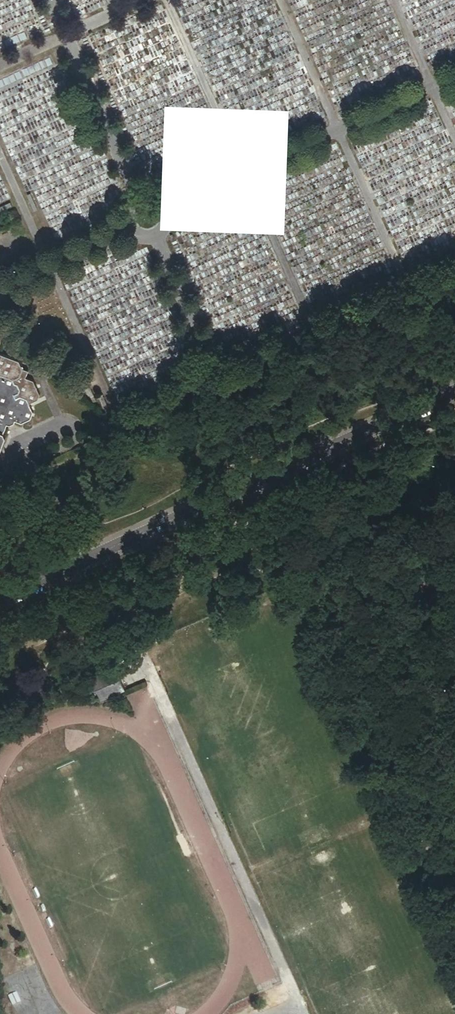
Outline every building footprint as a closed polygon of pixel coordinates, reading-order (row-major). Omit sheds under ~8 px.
[(4,439),(2,436),(5,426),(13,423),(20,425),(28,421),(31,414),(25,401),(18,398),(15,400),(13,397),(18,394),(19,392),(15,386),(12,386),(12,382),(0,377),(0,450),(4,439)] [(111,669),(89,679),(98,701),(121,692),(111,669)]
